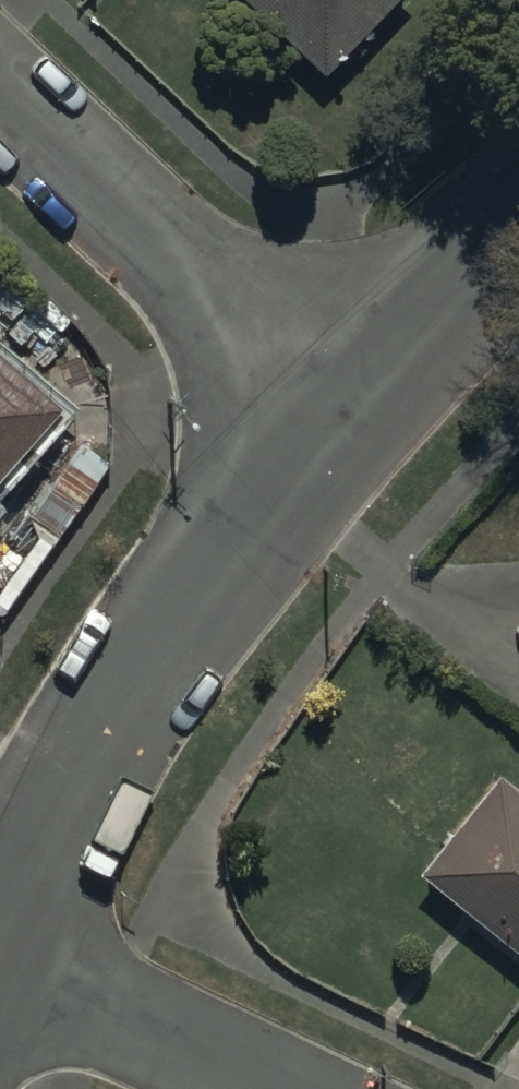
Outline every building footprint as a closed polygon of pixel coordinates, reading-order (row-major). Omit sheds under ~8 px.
[(330,76),(401,0),(248,0),(330,76)] [(62,411),(0,357),(0,480),(62,411)] [(422,873),(518,952),(518,793),(500,777),(422,873)]
